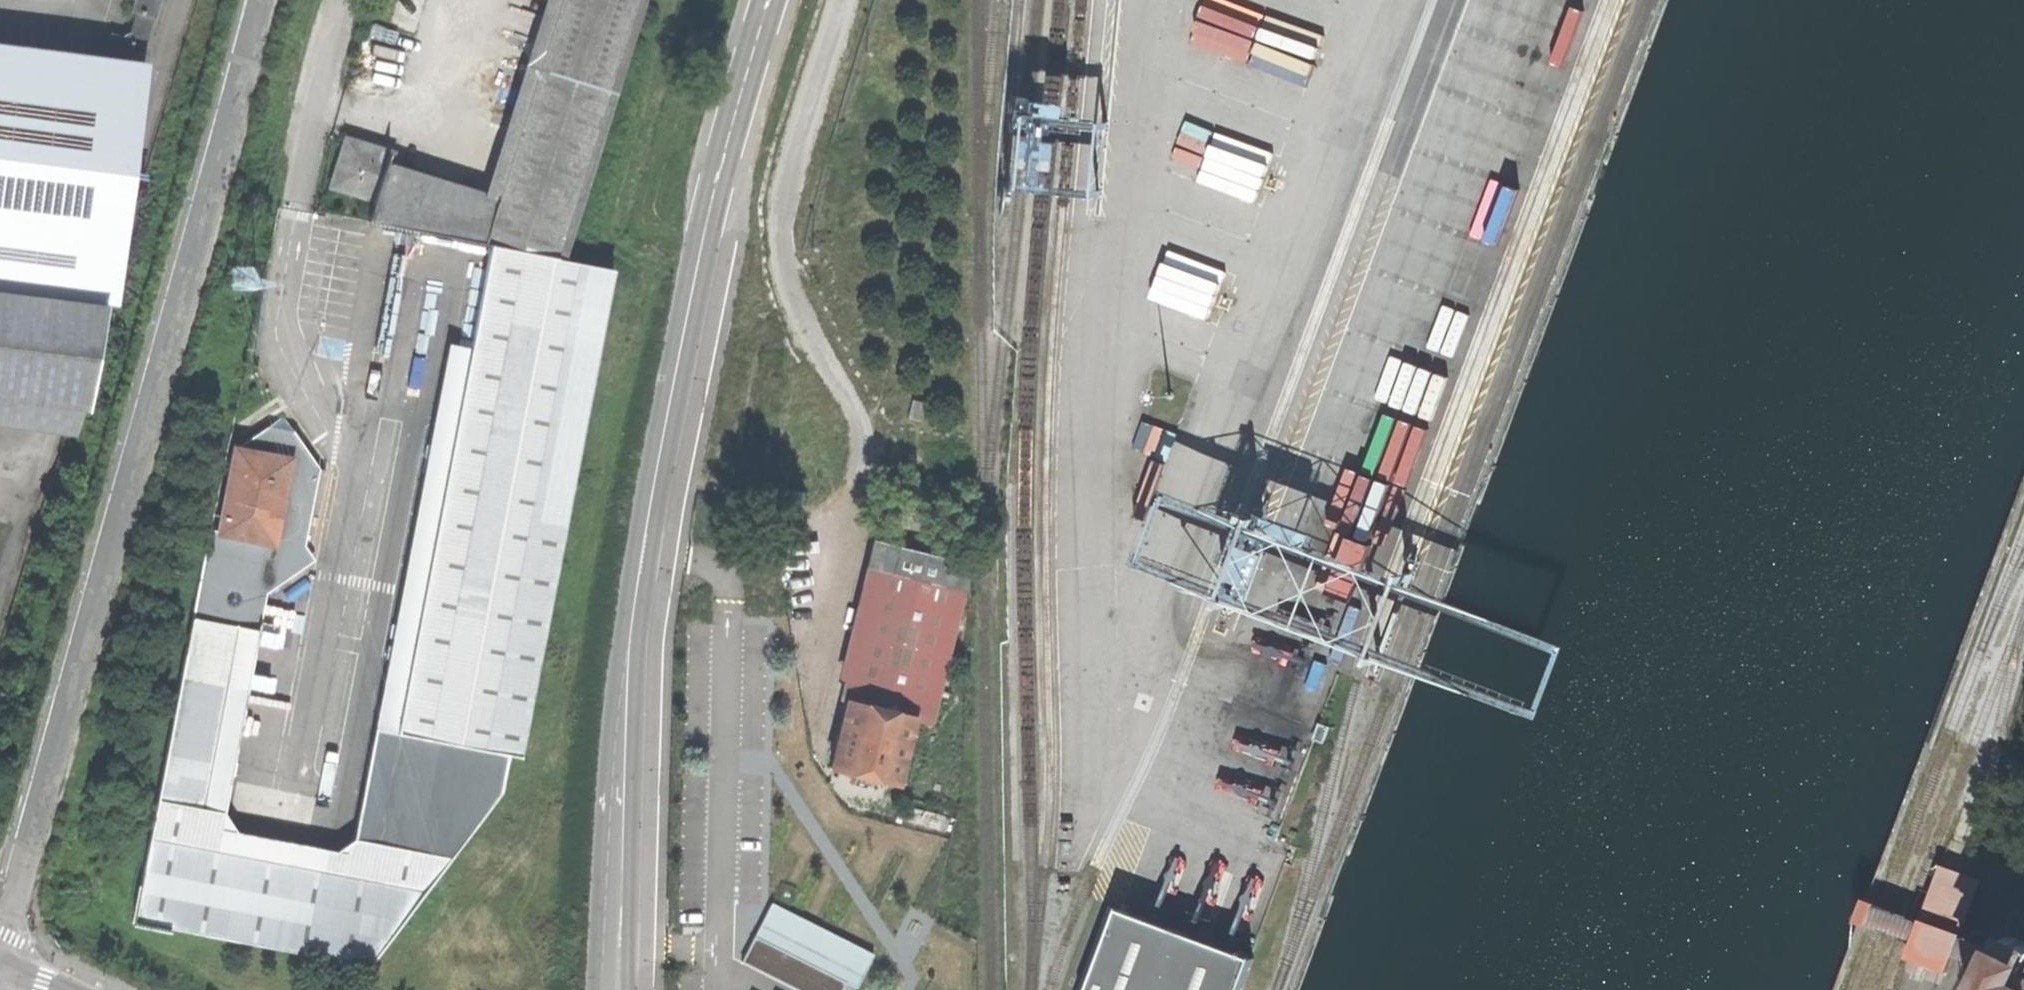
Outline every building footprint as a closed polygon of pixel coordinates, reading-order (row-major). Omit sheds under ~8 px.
[(487,246),(559,262),(641,0),(562,0),(498,205),(384,170),(388,157),(349,144),(341,169),(335,190),(374,202),(369,221),(487,246)] [(86,441),(90,411),(105,299),(119,300),(151,60),(143,59),(0,40),(0,429),(86,441)] [(134,922),(368,968),(500,793),(507,756),(519,758),(614,274),(559,262),(487,246),(469,348),(449,344),(354,839),(333,852),(234,832),(225,818),(266,594),(299,573),(295,567),(297,552),(305,545),(319,470),(284,418),(237,449),(230,484),(228,486),(226,495),(227,498),(220,532),(210,530),(134,922)] [(908,417),(918,419),(922,401),(912,399),(908,417)] [(933,703),(944,706),(978,567),(869,540),(834,679),(845,681),(834,725),(824,768),(859,777),(901,787),(917,723),(928,726),(933,703)] [(1919,959),(1947,970),(1982,878),(1957,868),(1943,863),(1909,956),(1919,959)] [(881,951),(777,901),(748,962),(806,989),(847,989),(851,981),(864,987),(881,951)] [(1253,957),(1120,907),(1100,959),(1088,989),(1241,989),(1253,957)] [(1984,989),(2023,989),(2023,910),(1984,989)]
